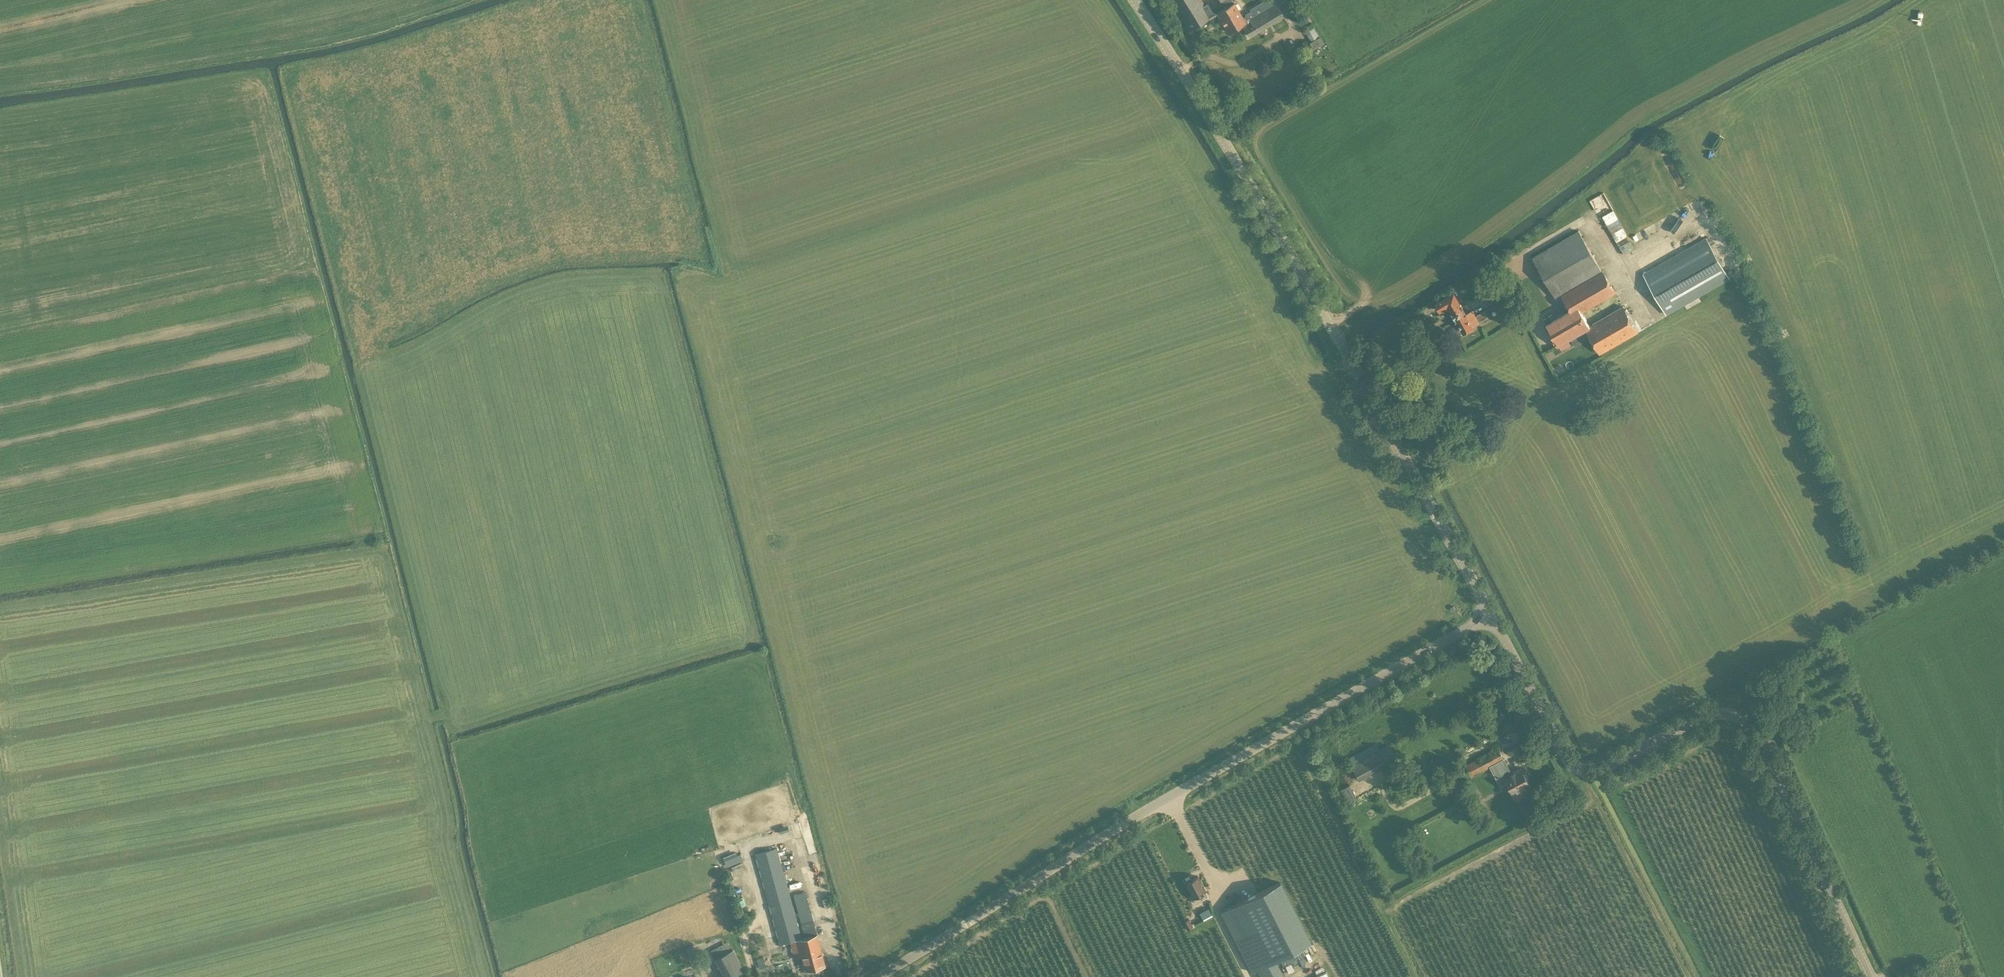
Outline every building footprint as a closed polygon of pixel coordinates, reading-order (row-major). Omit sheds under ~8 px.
[(1209,18),(1202,7),(1205,5),(1201,0),(1169,0),(1188,31),(1209,18)] [(1234,2),(1226,7),(1216,12),(1228,32),(1243,24),(1245,27),(1244,27),(1249,36),(1283,16),(1275,2),(1254,15),(1257,20),(1251,23),(1247,15),(1243,17),(1234,2)] [(1307,31),(1312,40),(1318,36),(1313,28),(1307,31)] [(1658,161),(1645,168),(1650,176),(1662,169),(1658,161)] [(1610,186),(1614,196),(1626,191),(1622,180),(1610,186)] [(1603,210),(1610,207),(1604,192),(1589,198),(1594,209),(1602,206),(1603,210)] [(1544,319),(1552,333),(1553,334),(1584,316),(1618,296),(1579,230),(1532,257),(1556,299),(1562,296),(1570,310),(1554,319),(1552,315),(1544,319)] [(1667,314),(1710,289),(1729,278),(1706,237),(1644,273),(1667,314)] [(1648,265),(1657,262),(1655,257),(1646,261),(1648,265)] [(1447,307),(1465,338),(1478,330),(1476,327),(1489,319),(1484,311),(1475,316),(1473,311),(1468,314),(1455,291),(1434,302),(1440,312),(1447,307)] [(1553,334),(1552,333),(1550,334),(1557,347),(1559,345),(1561,350),(1570,345),(1568,340),(1586,330),(1600,354),(1639,331),(1624,307),(1590,327),(1584,316),(1553,334)] [(1784,724),(1790,721),(1784,706),(1778,709),(1784,724)] [(1358,780),(1387,765),(1376,745),(1365,750),(1367,755),(1350,765),(1358,780)] [(1525,794),(1524,790),(1531,786),(1521,767),(1511,773),(1498,748),(1466,765),(1472,776),(1491,766),(1501,785),(1508,781),(1517,798),(1525,794)] [(1356,799),(1349,785),(1340,789),(1347,804),(1356,799)] [(779,944),(790,942),(803,938),(778,847),(754,853),(779,944)] [(721,856),(724,865),(740,859),(736,850),(721,856)] [(728,872),(742,868),(740,861),(726,864),(728,872)] [(1195,903),(1208,896),(1197,876),(1191,879),(1190,878),(1185,881),(1185,882),(1185,883),(1195,903)] [(1226,911),(1222,913),(1251,972),(1257,969),(1261,976),(1277,976),(1282,975),(1275,960),(1311,942),(1281,883),(1226,911)] [(805,937),(805,938),(817,935),(817,934),(811,911),(806,891),(793,895),(805,937)] [(1187,930),(1193,927),(1189,919),(1183,922),(1187,930)] [(825,965),(817,935),(805,938),(803,938),(790,942),(794,958),(802,956),(806,970),(825,965)] [(715,958),(726,976),(731,976),(744,970),(733,949),(715,958)]
